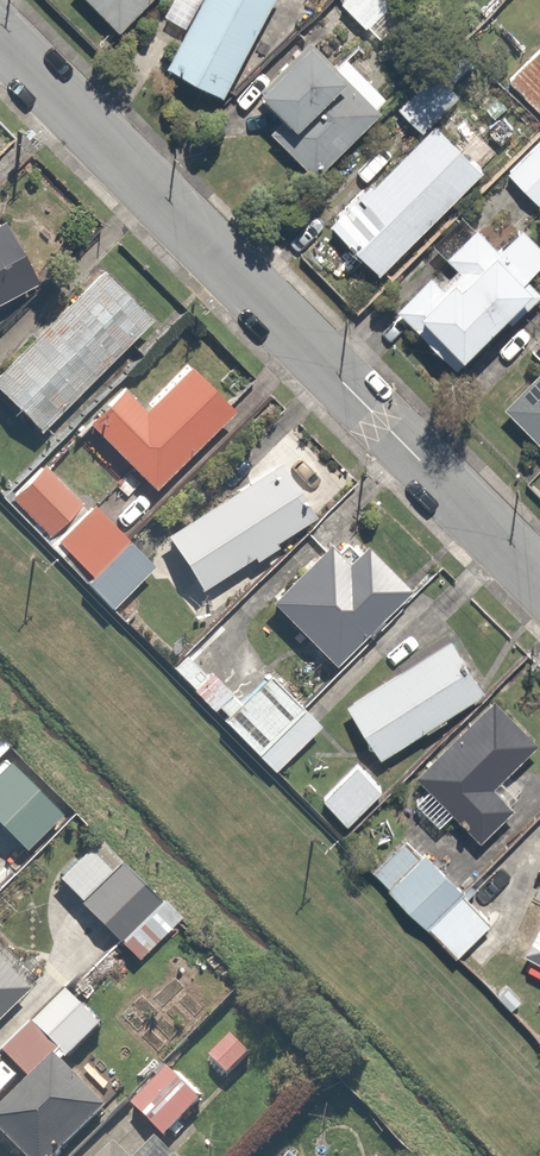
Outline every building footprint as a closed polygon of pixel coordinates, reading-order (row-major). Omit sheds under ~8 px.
[(123,26),(150,0),(97,0),(123,26)] [(166,18),(184,27),(166,62),(224,92),(272,0),(175,0),(166,18)] [(365,22),(387,0),(343,0),(365,22)] [(308,181),(394,96),(350,51),(337,63),(310,35),(236,107),(308,181)] [(508,81),(539,113),(539,48),(508,81)] [(398,106),(423,132),(436,120),(460,97),(435,70),(398,106)] [(423,132),(331,222),(380,273),(384,269),(455,200),(486,171),(436,120),(423,132)] [(506,170),(539,204),(539,135),(506,170)] [(13,219),(0,227),(0,310),(48,283),(13,219)] [(421,307),(471,358),(498,332),(539,291),(539,290),(526,275),(539,261),(539,245),(521,226),(500,246),(477,223),(445,254),(460,269),(421,307)] [(95,263),(0,373),(0,396),(56,445),(163,322),(95,263)] [(145,410),(118,386),(85,423),(159,488),(233,405),(187,363),(145,410)] [(499,403),(539,446),(539,363),(499,403)] [(319,515),(271,453),(166,535),(214,597),(319,515)] [(40,537),(81,496),(43,458),(2,499),(40,537)] [(90,504),(54,541),(89,576),(84,581),(107,604),(148,563),(90,504)] [(350,561),(331,541),(269,598),(331,664),(408,593),(365,547),(350,561)] [(378,753),(485,689),(452,634),(346,698),(378,753)] [(321,725),(265,673),(221,719),(277,772),(321,725)] [(494,696),(414,771),(426,784),(414,796),(441,824),(454,812),(480,839),(517,804),(499,784),(539,746),(539,745),(494,696)] [(0,736),(0,753),(9,745),(0,736)] [(0,770),(0,831),(30,858),(70,813),(10,759),(0,770)] [(384,790),(356,762),(320,796),(348,825),(384,790)] [(93,831),(49,877),(135,959),(179,914),(93,831)] [(403,833),(367,868),(459,963),(495,928),(403,833)] [(533,933),(518,925),(508,945),(539,961),(539,919),(533,933)] [(24,987),(0,963),(0,1011),(24,987)] [(220,1030),(197,1059),(233,1087),(256,1057),(220,1030)] [(110,1110),(56,1054),(0,1108),(0,1128),(27,1155),(63,1155),(110,1110)] [(208,1095),(173,1063),(134,1106),(168,1138),(208,1095)] [(111,1144),(100,1155),(124,1155),(111,1144)]
